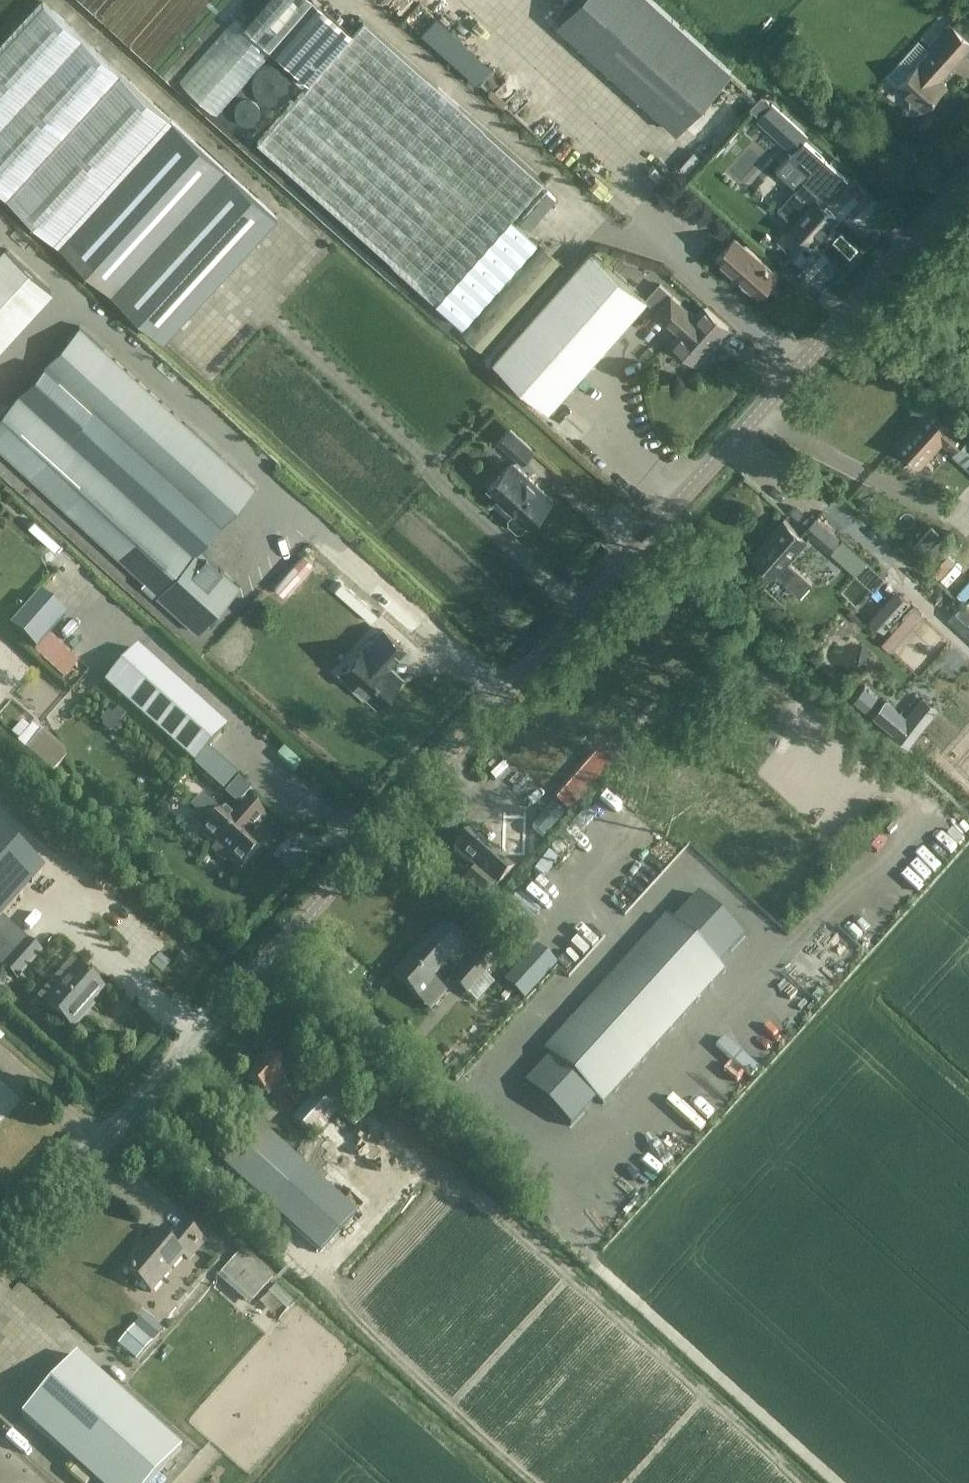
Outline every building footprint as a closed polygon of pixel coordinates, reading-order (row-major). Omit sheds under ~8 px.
[(163,340),(277,215),(43,0),(0,47),(0,190),(163,340)] [(354,30),(320,0),(307,0),(269,43),(311,79),(257,141),(436,297),(543,178),(365,18),(354,30)] [(677,132),(734,70),(657,0),(579,0),(557,24),(677,132)] [(180,82),(218,112),(267,50),(229,20),(180,82)] [(899,86),(912,98),(911,99),(911,110),(923,110),(924,108),(925,109),(948,83),(942,78),(968,49),(968,39),(951,22),(929,46),(932,49),(899,86)] [(807,132),(766,93),(756,103),(764,110),(758,116),(791,148),(807,132)] [(838,217),(825,204),(849,178),(825,156),(814,169),(818,173),(817,197),(794,221),(815,241),(838,217)] [(539,183),(517,217),(535,228),(556,194),(539,183)] [(760,293),(762,290),(764,288),(766,290),(769,290),(773,286),(773,283),(770,281),(777,273),(735,236),(718,256),(745,280),(743,282),(743,285),(747,289),(750,288),(752,286),(760,293)] [(460,330),(484,353),(564,263),(540,241),(460,330)] [(53,290),(4,245),(0,249),(0,348),(53,290)] [(592,250),(495,360),(550,409),(647,298),(592,250)] [(695,315),(672,294),(657,310),(681,331),(672,341),(696,363),(729,326),(705,305),(695,315)] [(45,364),(20,395),(0,416),(0,442),(149,577),(145,581),(156,591),(160,588),(162,590),(160,592),(182,612),(219,571),(197,551),(257,485),(81,325),(45,364)] [(896,443),(920,464),(942,439),(954,450),(953,451),(968,465),(968,433),(966,437),(954,426),(955,425),(931,403),(896,443)] [(510,428),(499,440),(523,461),(534,449),(510,428)] [(528,523),(529,525),(532,521),(535,522),(540,516),(539,514),(543,510),(546,511),(551,505),(550,502),(553,499),(537,484),(538,483),(536,482),(536,483),(530,478),(531,477),(529,476),(514,463),(515,462),(515,461),(514,462),(512,461),(488,487),(515,512),(508,520),(520,532),(528,523)] [(829,552),(841,539),(815,516),(804,529),(829,552)] [(752,554),(776,575),(800,596),(813,581),(790,561),(808,541),(782,519),(752,554)] [(952,553),(934,567),(944,580),(962,567),(952,553)] [(884,629),(909,601),(900,593),(883,611),(879,607),(871,617),(884,629)] [(968,635),(968,606),(964,601),(949,617),(968,635)] [(891,646),(923,612),(915,604),(883,638),(891,646)] [(136,647),(101,684),(192,764),(225,728),(136,647)] [(333,692),(362,719),(401,679),(372,651),(333,692)] [(911,749),(939,713),(922,700),(908,720),(888,704),(875,719),(911,749)] [(11,732),(54,770),(69,752),(26,714),(11,732)] [(571,811),(595,782),(577,767),(553,796),(571,811)] [(229,808),(206,833),(220,845),(217,849),(229,860),(232,856),(244,867),(266,843),(254,832),(259,827),(260,828),(270,818),(250,801),(237,815),(229,808)] [(531,824),(543,837),(565,814),(553,802),(531,824)] [(525,858),(542,840),(524,824),(508,841),(525,858)] [(44,870),(0,831),(0,919),(44,870)] [(455,850),(474,867),(464,880),(484,897),(493,886),(496,889),(513,870),(470,832),(455,850)] [(666,917),(624,961),(543,1048),(602,1104),(670,1032),(690,1050),(747,985),(726,966),(723,969),(666,917)] [(466,994),(494,964),(482,953),(476,960),(439,925),(393,974),(421,1000),(435,986),(426,977),(444,958),(463,975),(455,983),(466,994)] [(746,933),(729,952),(750,971),(767,952),(746,933)] [(17,979),(40,953),(28,942),(5,968),(17,979)] [(83,1011),(101,991),(78,970),(46,1005),(73,1029),(87,1014),(83,1011)] [(267,1097),(288,1074),(267,1055),(246,1078),(267,1097)] [(312,1137),(336,1110),(316,1091),(291,1118),(312,1137)] [(273,1203),(303,1169),(246,1117),(230,1135),(240,1145),(226,1161),(273,1203)] [(187,1259),(203,1240),(184,1223),(168,1241),(156,1230),(123,1269),(151,1292),(182,1255),(187,1259)] [(249,1305),(272,1278),(240,1250),(231,1261),(223,1254),(214,1264),(221,1271),(216,1276),(249,1305)] [(115,1343),(133,1358),(150,1337),(131,1322),(115,1343)] [(76,1354),(21,1415),(97,1482),(150,1482),(181,1449),(76,1354)]
